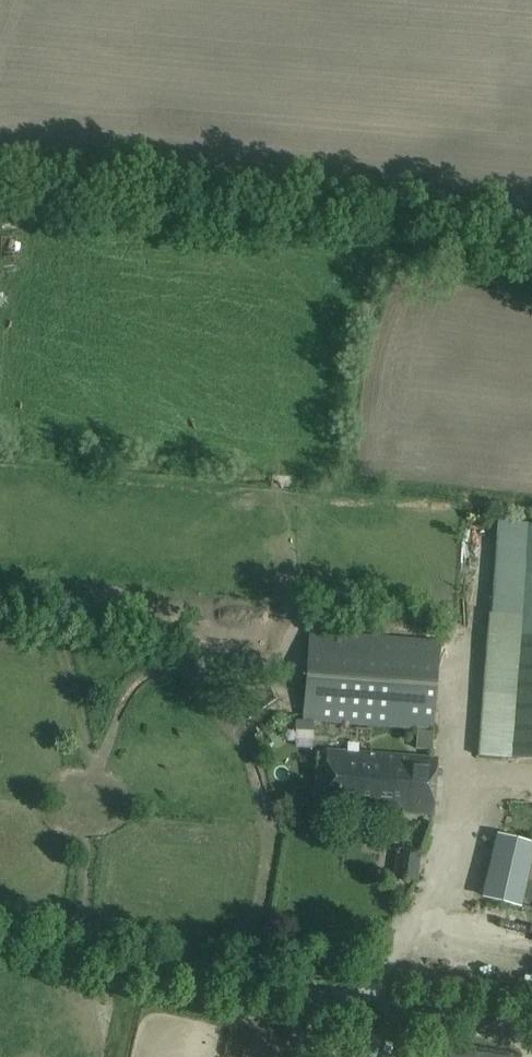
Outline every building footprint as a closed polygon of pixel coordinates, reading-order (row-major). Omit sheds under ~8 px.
[(497,522),(478,756),(531,759),(531,525),(497,522)] [(433,732),(438,640),(309,630),(302,722),(433,732)] [(324,807),(430,815),(434,760),(328,752),(324,807)] [(506,835),(491,899),(519,906),(531,851),(531,841),(506,835)] [(395,879),(418,882),(422,850),(399,847),(395,879)] [(449,1048),(447,1056),(508,1056),(449,1048)]
